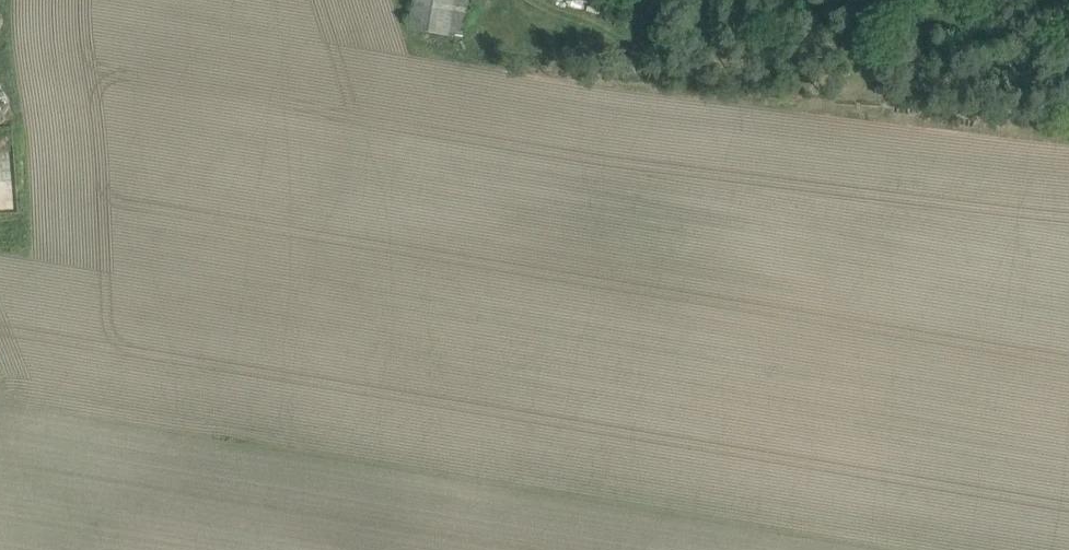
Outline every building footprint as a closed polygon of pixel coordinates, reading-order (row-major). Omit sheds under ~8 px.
[(408,28),(466,38),(471,0),(413,0),(408,28)]
